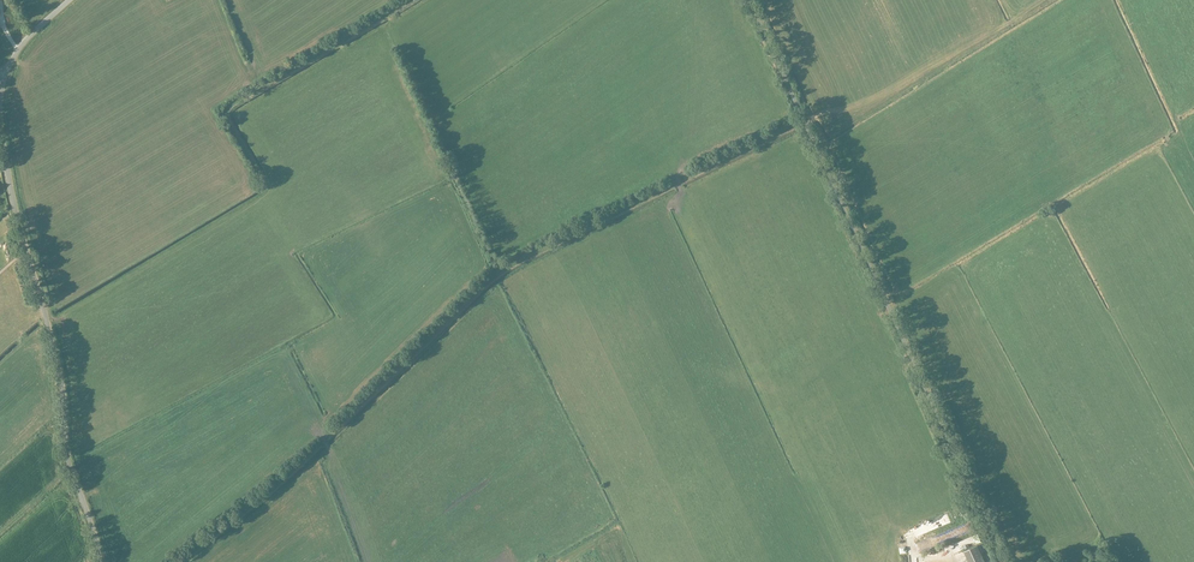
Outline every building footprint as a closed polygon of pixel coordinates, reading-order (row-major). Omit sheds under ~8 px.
[(965,524),(938,534),(941,542),(968,532),(965,524)] [(977,546),(963,552),(968,561),(984,561),(977,546)] [(1095,552),(1098,558),(1103,556),(1100,549),(1095,552)]
